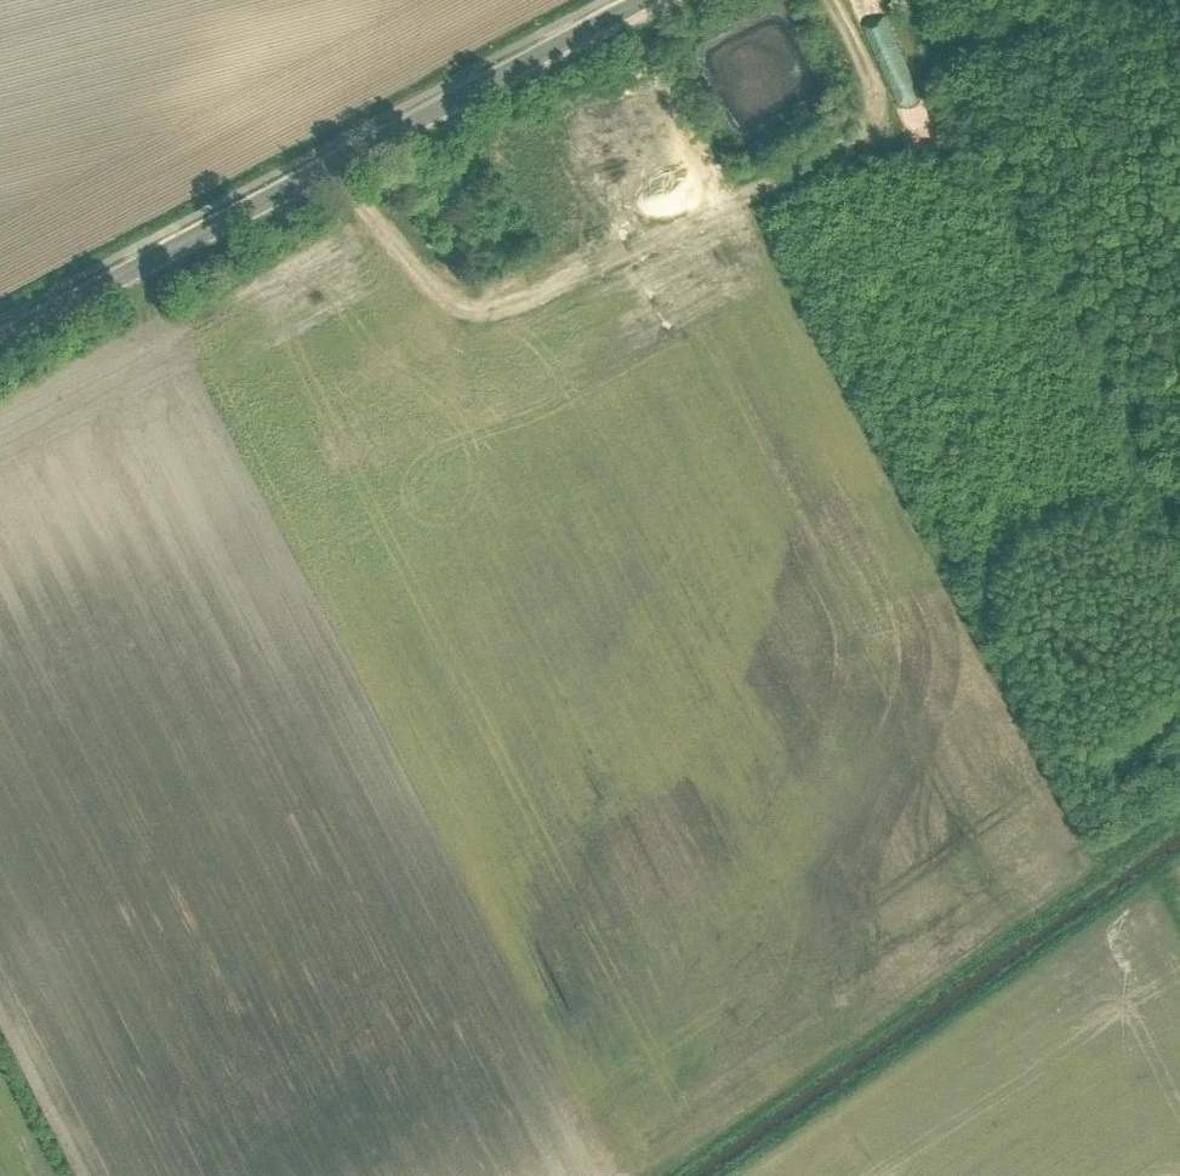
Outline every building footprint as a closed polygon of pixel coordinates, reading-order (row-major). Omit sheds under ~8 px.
[(891,52),(901,49),(890,17),(871,24),(880,48),(888,45),(891,52)]
